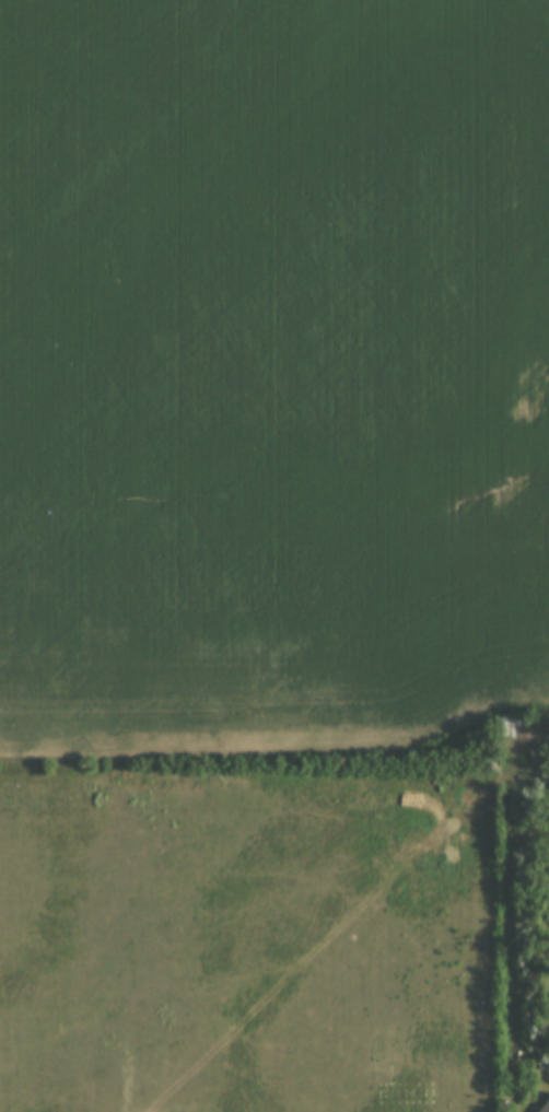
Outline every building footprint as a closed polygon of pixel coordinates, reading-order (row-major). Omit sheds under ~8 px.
[(533,1111),(548,1090),(548,1111),(533,1111)]
